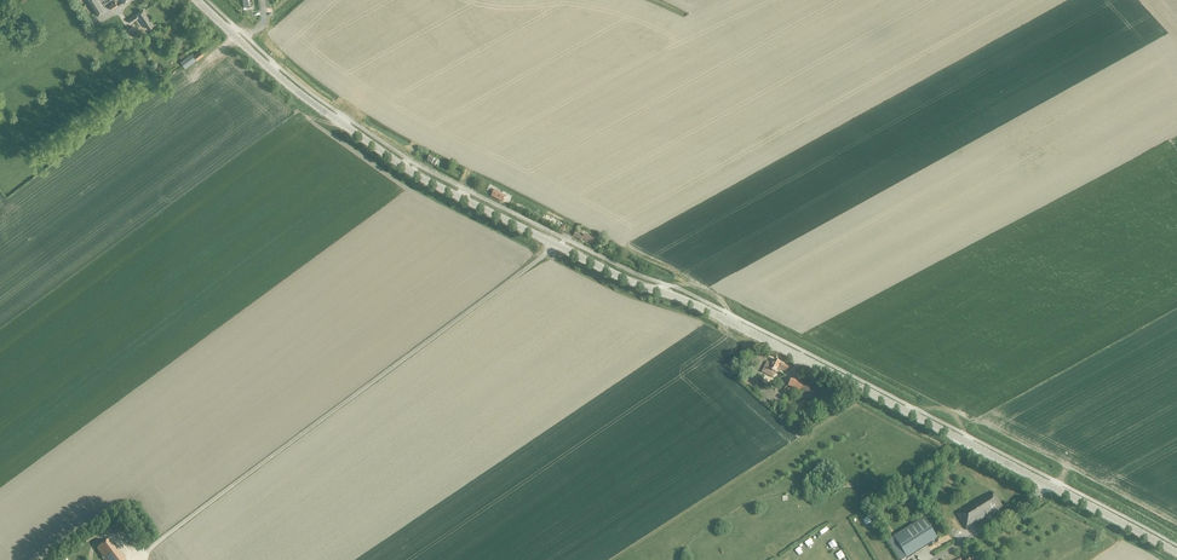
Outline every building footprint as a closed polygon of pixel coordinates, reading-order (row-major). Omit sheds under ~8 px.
[(105,8),(100,0),(86,0),(96,14),(105,8)] [(143,10),(128,20),(130,23),(136,19),(138,18),(142,25),(144,24),(147,29),(153,25),(143,10)] [(136,34),(132,28),(128,30),(132,36),(136,34)] [(186,68),(208,51),(205,46),(194,54),(192,52),(180,61),(186,68)] [(437,166),(440,162),(438,161),(430,156),(427,161),(435,166),(435,165),(437,166)] [(492,195),(491,196),(502,201),(505,196),(494,191),(492,195)] [(575,232),(573,236),(581,240),(582,239),(594,245),(597,240),(594,239),(595,237),(592,236),(591,237),(585,234),(584,234),(583,236),(575,232)] [(767,363),(762,373),(773,378),(775,373),(777,370),(778,370),(779,369),(787,373),(789,368),(774,360),(772,365),(767,363)] [(801,394),(805,386),(792,379),(788,387),(801,394)] [(820,414),(825,406),(816,401),(812,409),(820,414)] [(966,530),(1002,507),(993,492),(957,515),(966,530)] [(937,539),(924,519),(888,542),(900,559),(904,559),(937,539)] [(109,540),(97,549),(105,559),(124,559),(109,540)]
